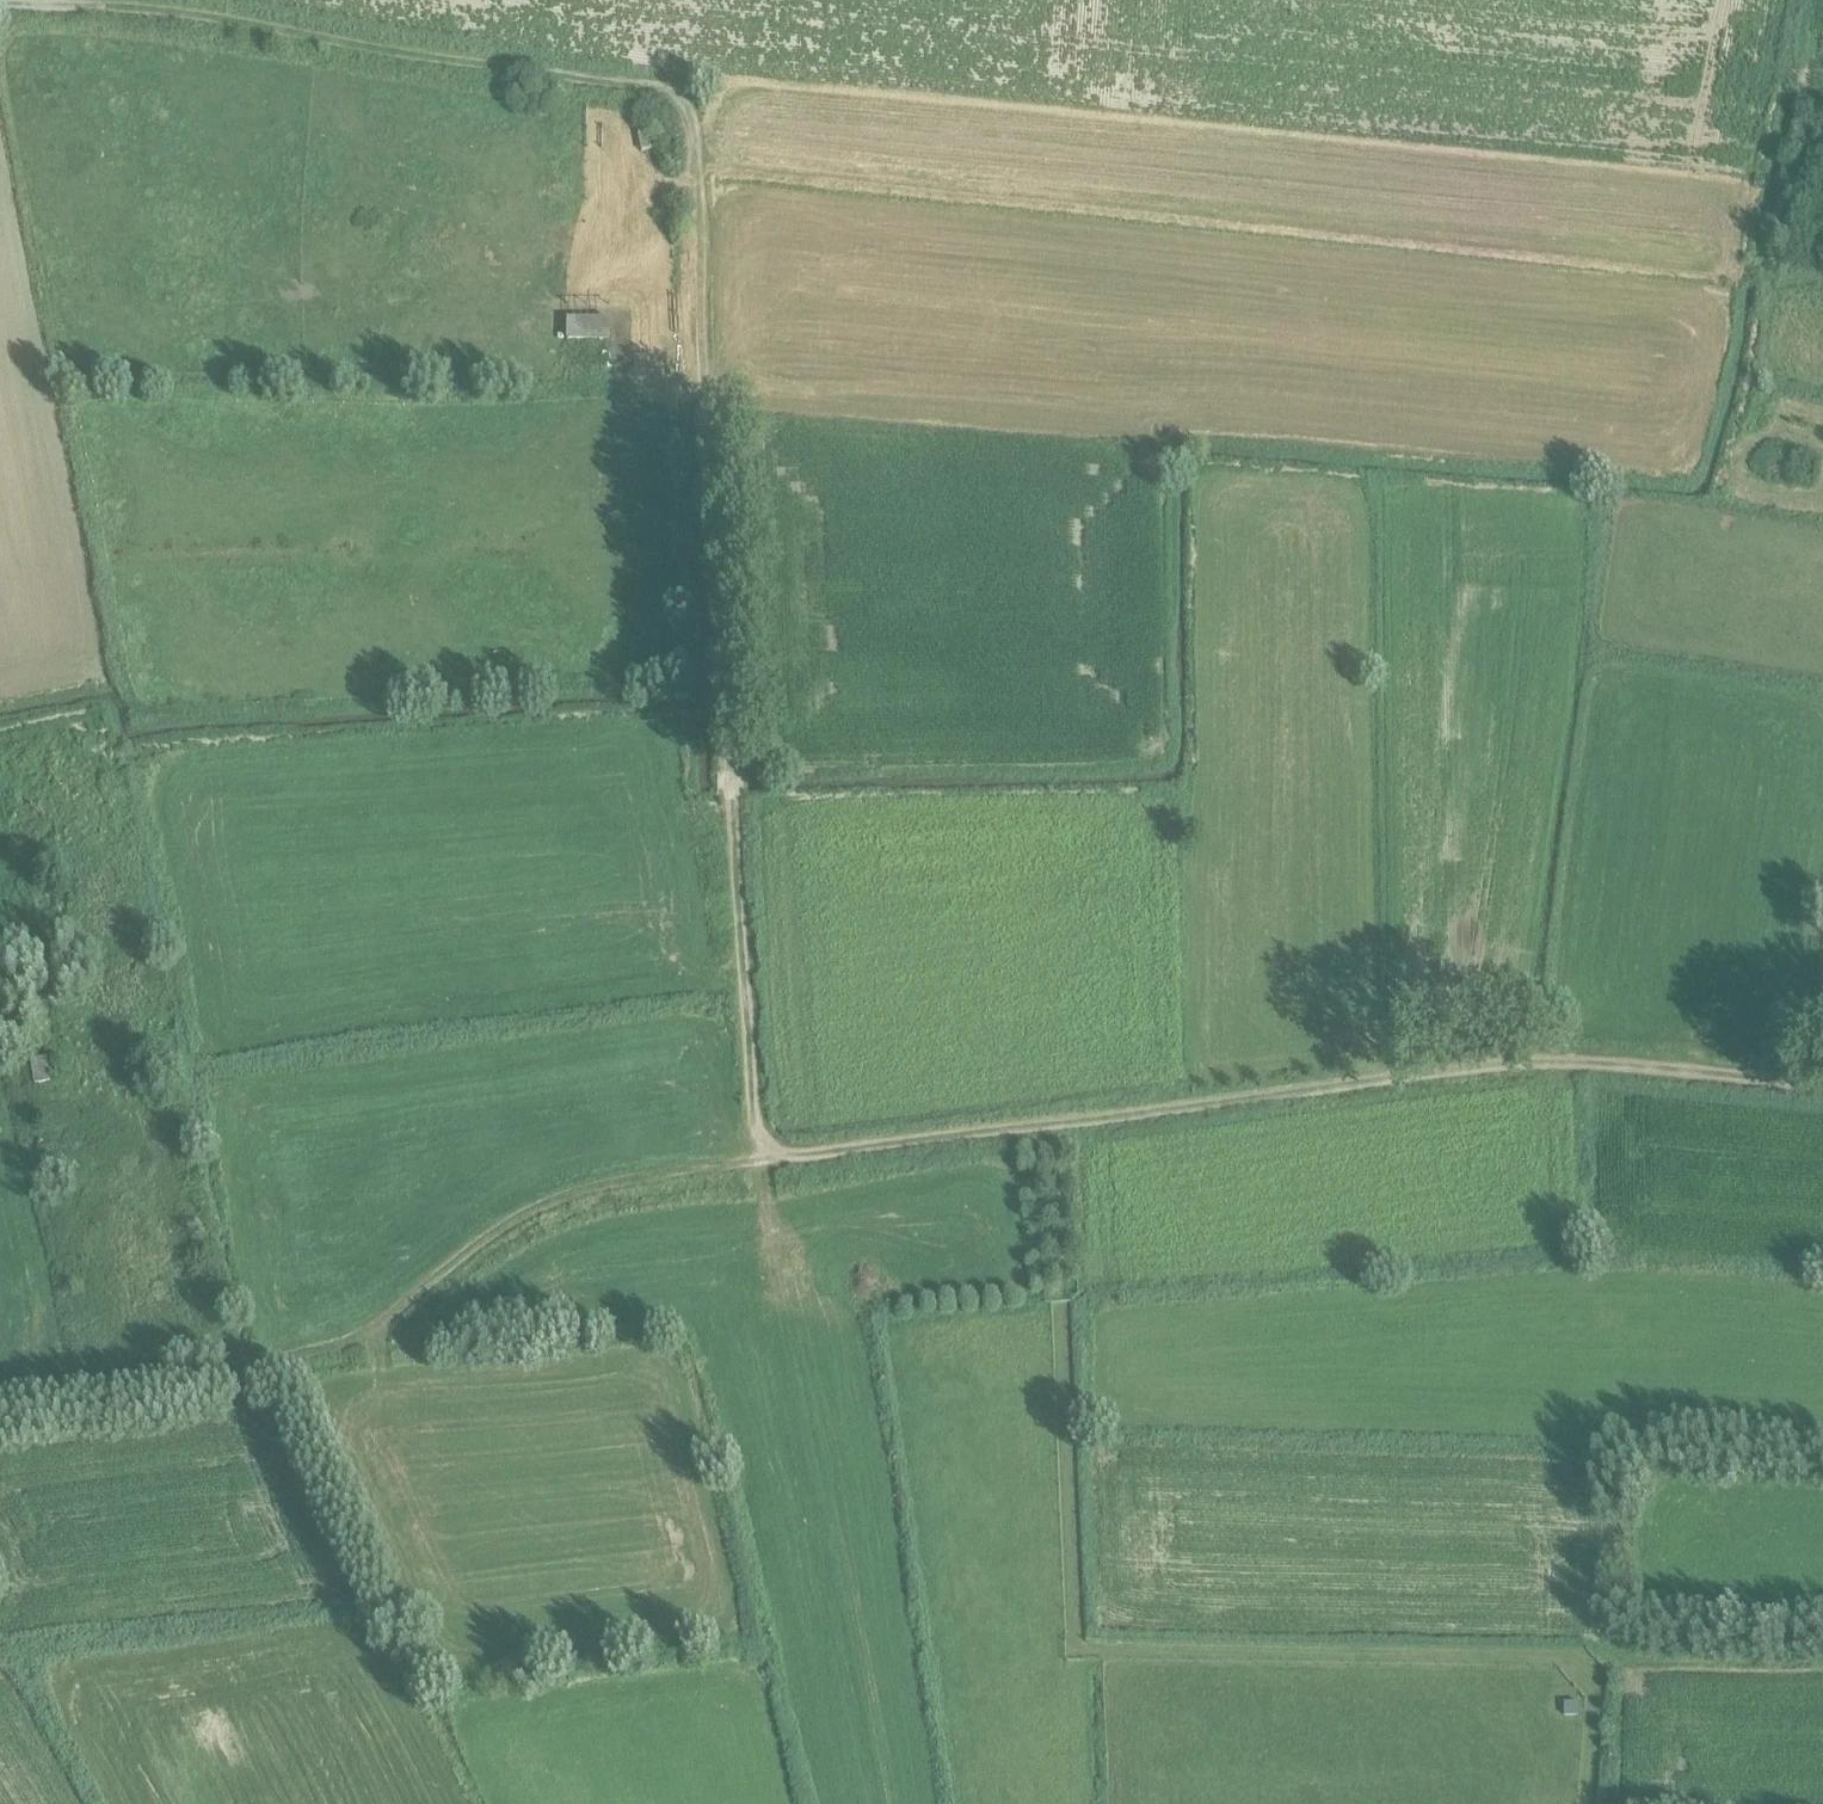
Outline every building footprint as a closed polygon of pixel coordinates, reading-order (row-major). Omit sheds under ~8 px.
[(652,130),(637,132),(640,150),(654,149),(652,130)] [(567,300),(566,337),(610,337),(610,301),(567,300)] [(46,1055),(30,1057),(33,1081),(49,1079),(46,1055)]
